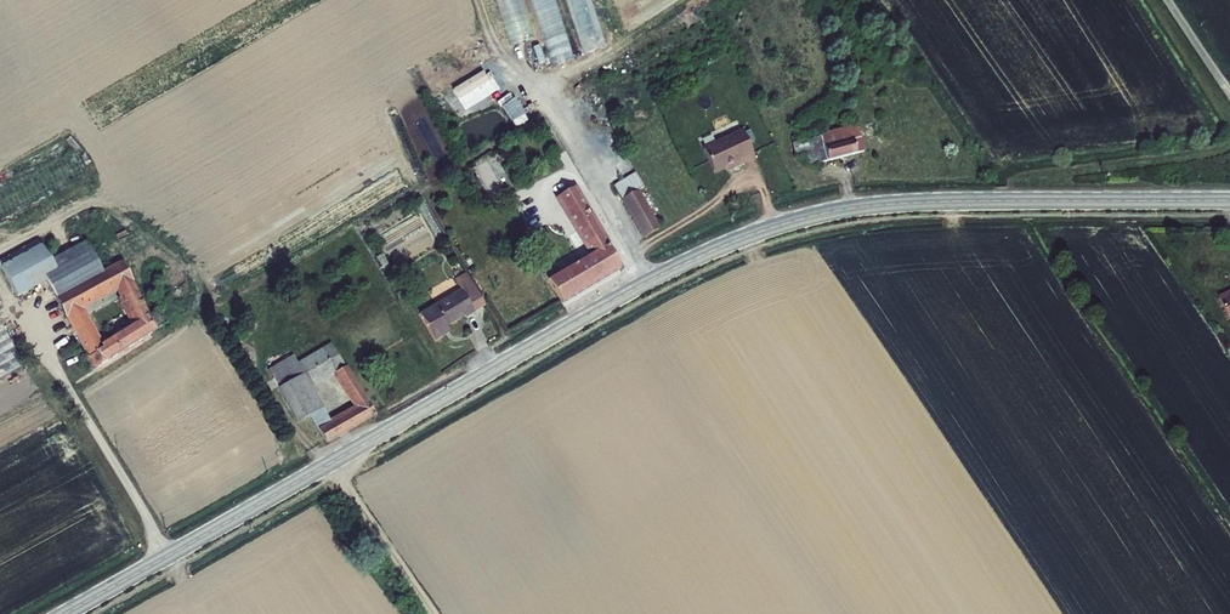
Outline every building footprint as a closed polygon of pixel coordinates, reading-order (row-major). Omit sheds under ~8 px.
[(507,47),(532,40),(521,0),(494,0),(507,47)] [(574,60),(556,0),(530,0),(551,67),(574,60)] [(582,54),(605,47),(591,0),(566,0),(582,54)] [(485,74),(453,87),(457,98),(490,85),(485,74)] [(512,123),(525,115),(511,94),(498,102),(512,123)] [(878,135),(875,122),(793,143),(795,157),(805,154),(807,165),(863,152),(860,140),(878,135)] [(723,139),(684,157),(696,181),(713,173),(715,175),(736,165),(723,139)] [(614,186),(644,238),(659,229),(638,191),(644,187),(635,173),(614,186)] [(558,197),(592,254),(606,278),(621,269),(574,188),(558,197)] [(50,262),(39,268),(46,281),(56,298),(103,273),(86,242),(50,262)] [(46,281),(39,268),(50,262),(42,246),(1,268),(17,297),(46,281)] [(562,304),(606,278),(592,254),(548,280),(562,304)] [(95,369),(164,325),(155,313),(148,316),(121,263),(103,273),(56,298),(71,326),(95,369)] [(456,282),(461,290),(419,314),(435,341),(450,332),(446,327),(464,317),(465,319),(484,308),(466,276),(456,282)] [(1219,299),(1229,322),(1229,294),(1219,299)] [(25,365),(0,322),(0,379),(25,365)] [(269,371),(300,425),(309,420),(307,417),(309,415),(326,443),(375,415),(331,345),(297,364),(293,357),(269,371)]
